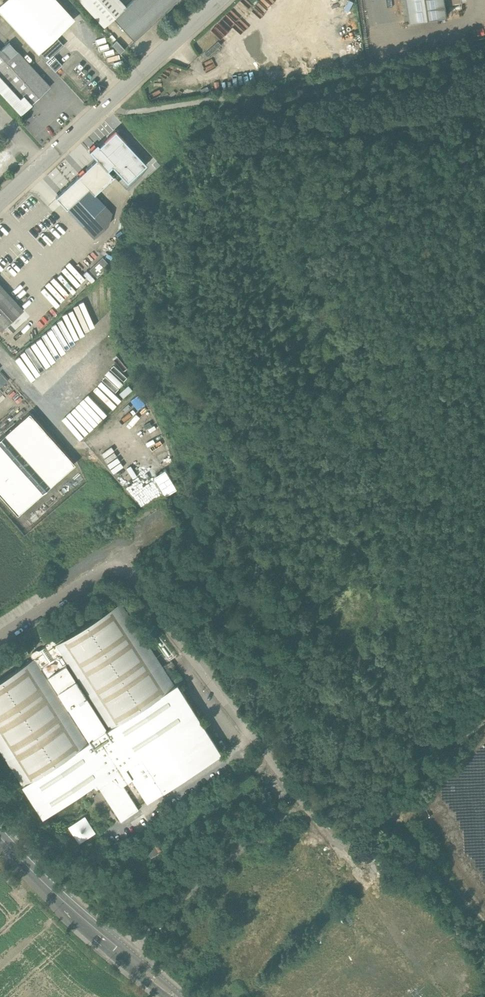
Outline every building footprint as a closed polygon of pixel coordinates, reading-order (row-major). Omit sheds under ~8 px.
[(43,0),(7,0),(0,6),(0,12),(46,61),(50,58),(63,46),(54,37),(66,26),(43,0)] [(126,7),(120,0),(79,0),(104,27),(113,19),(126,7)] [(113,19),(134,41),(179,0),(134,0),(126,7),(113,19)] [(409,25),(446,20),(445,7),(465,4),(464,0),(406,0),(409,25)] [(110,40),(104,40),(105,34),(98,33),(96,51),(108,53),(110,40)] [(0,52),(0,93),(20,114),(49,87),(9,44),(0,52)] [(56,58),(53,61),(50,58),(46,61),(55,72),(62,65),(56,58)] [(78,66),(66,71),(68,75),(80,71),(78,66)] [(96,159),(55,197),(66,209),(89,189),(94,195),(94,194),(113,177),(108,171),(112,167),(127,183),(147,165),(115,131),(99,146),(97,144),(89,152),(96,159)] [(112,213),(94,194),(94,195),(89,189),(66,209),(94,239),(108,226),(112,213)] [(61,309),(90,281),(74,263),(44,291),(61,309)] [(0,285),(0,330),(23,309),(0,285)] [(80,305),(67,308),(69,318),(64,319),(66,330),(76,328),(77,335),(90,332),(86,311),(82,311),(80,305)] [(60,352),(70,346),(61,329),(50,334),(60,352)] [(35,348),(44,364),(55,358),(46,342),(35,348)] [(32,351),(28,354),(39,369),(43,366),(32,351)] [(30,415),(0,440),(0,497),(16,515),(74,466),(30,415)] [(54,645),(60,655),(57,657),(52,657),(48,659),(47,664),(43,666),(37,657),(0,680),(0,744),(25,782),(24,783),(44,815),(99,781),(122,817),(223,753),(178,684),(174,687),(120,603),(54,645)] [(362,868),(371,861),(366,855),(358,863),(362,868)] [(371,861),(358,872),(367,881),(379,870),(371,861)]
